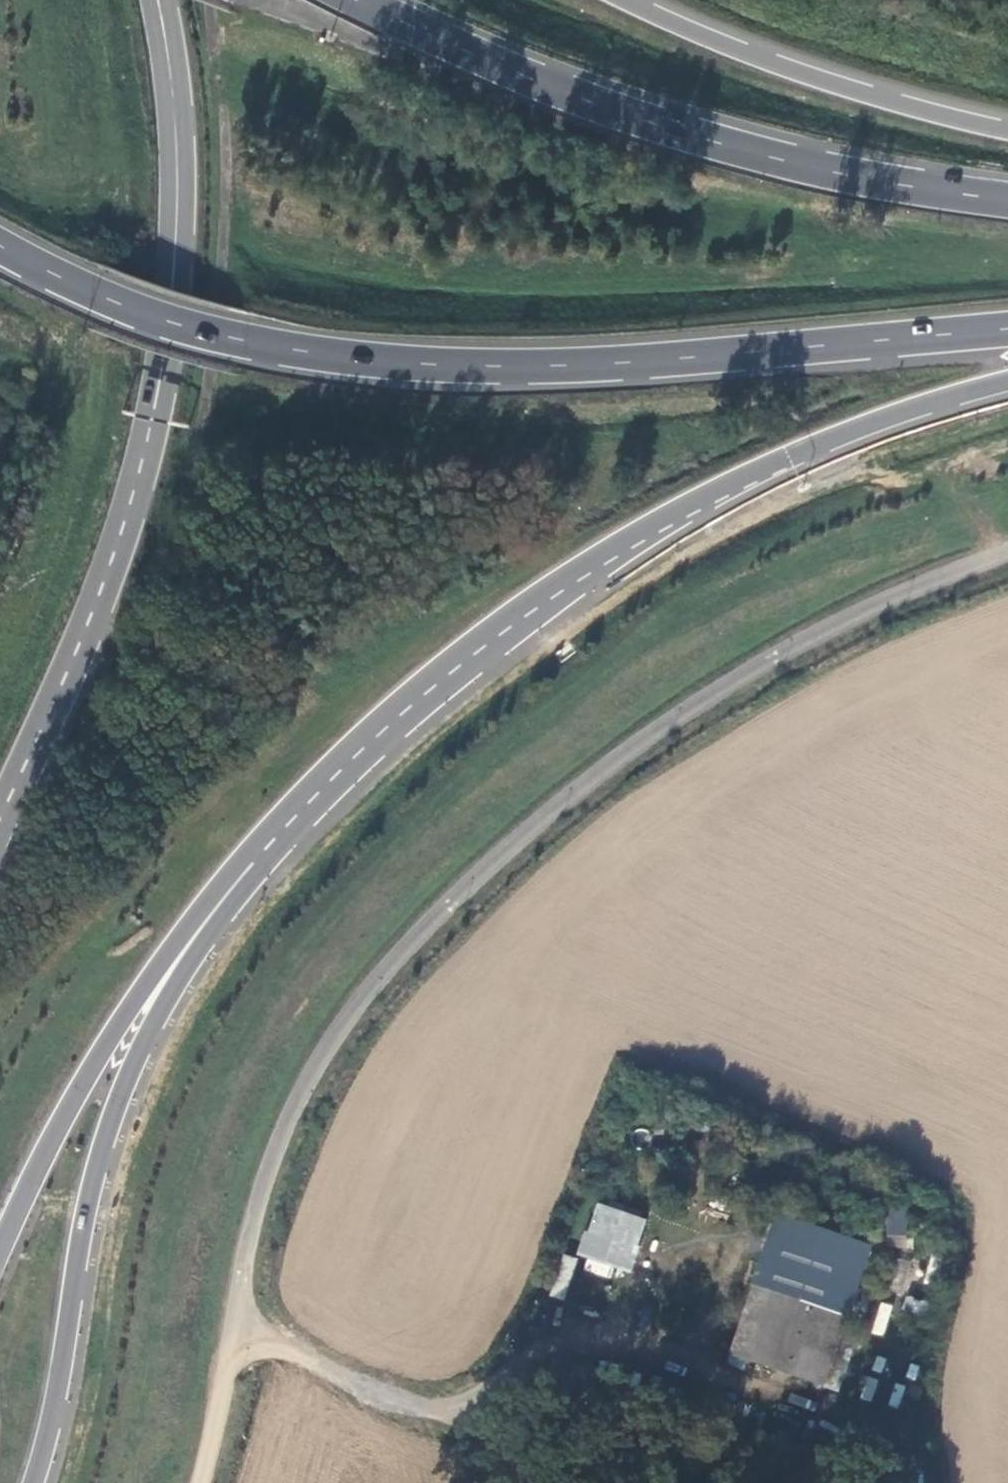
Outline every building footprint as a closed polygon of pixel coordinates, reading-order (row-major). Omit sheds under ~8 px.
[(887,1199),(884,1233),(905,1234),(908,1201),(887,1199)] [(634,1225),(602,1213),(585,1262),(618,1274),(634,1225)] [(774,1221),(726,1358),(820,1388),(866,1252),(774,1221)] [(562,1254),(554,1296),(565,1298),(573,1256),(562,1254)] [(882,1338),(892,1304),(878,1300),(868,1333),(882,1338)] [(878,1378),(865,1376),(860,1399),(874,1402),(878,1378)]
